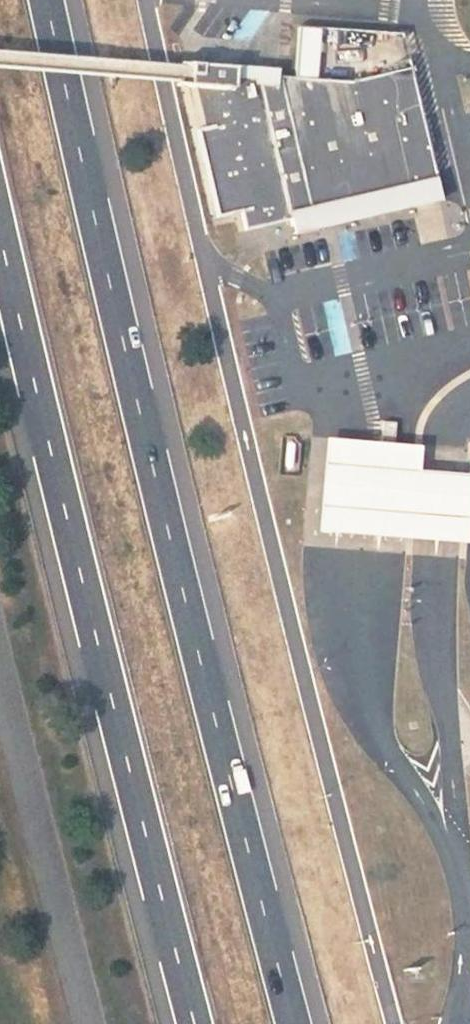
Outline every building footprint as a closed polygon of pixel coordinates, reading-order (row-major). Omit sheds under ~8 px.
[(187,87),(189,66),(177,65),(176,86),(187,87)] [(410,69),(410,68),(349,82),(277,77),(277,73),(255,71),(255,76),(234,74),(234,69),(189,66),(187,87),(200,88),(209,127),(196,130),(217,219),(226,217),(240,213),(245,231),(276,223),(290,220),(291,227),(312,221),(311,215),(321,213),(436,186),(412,77),(410,69)] [(436,186),(321,213),(311,215),(312,221),(291,227),(293,236),(440,201),(436,186)] [(286,436),(286,471),(302,471),(302,436),(286,436)] [(443,472),(421,471),(422,446),(363,442),(328,439),(320,531),(355,533),(437,540),(469,543),(469,475),(443,472)]
